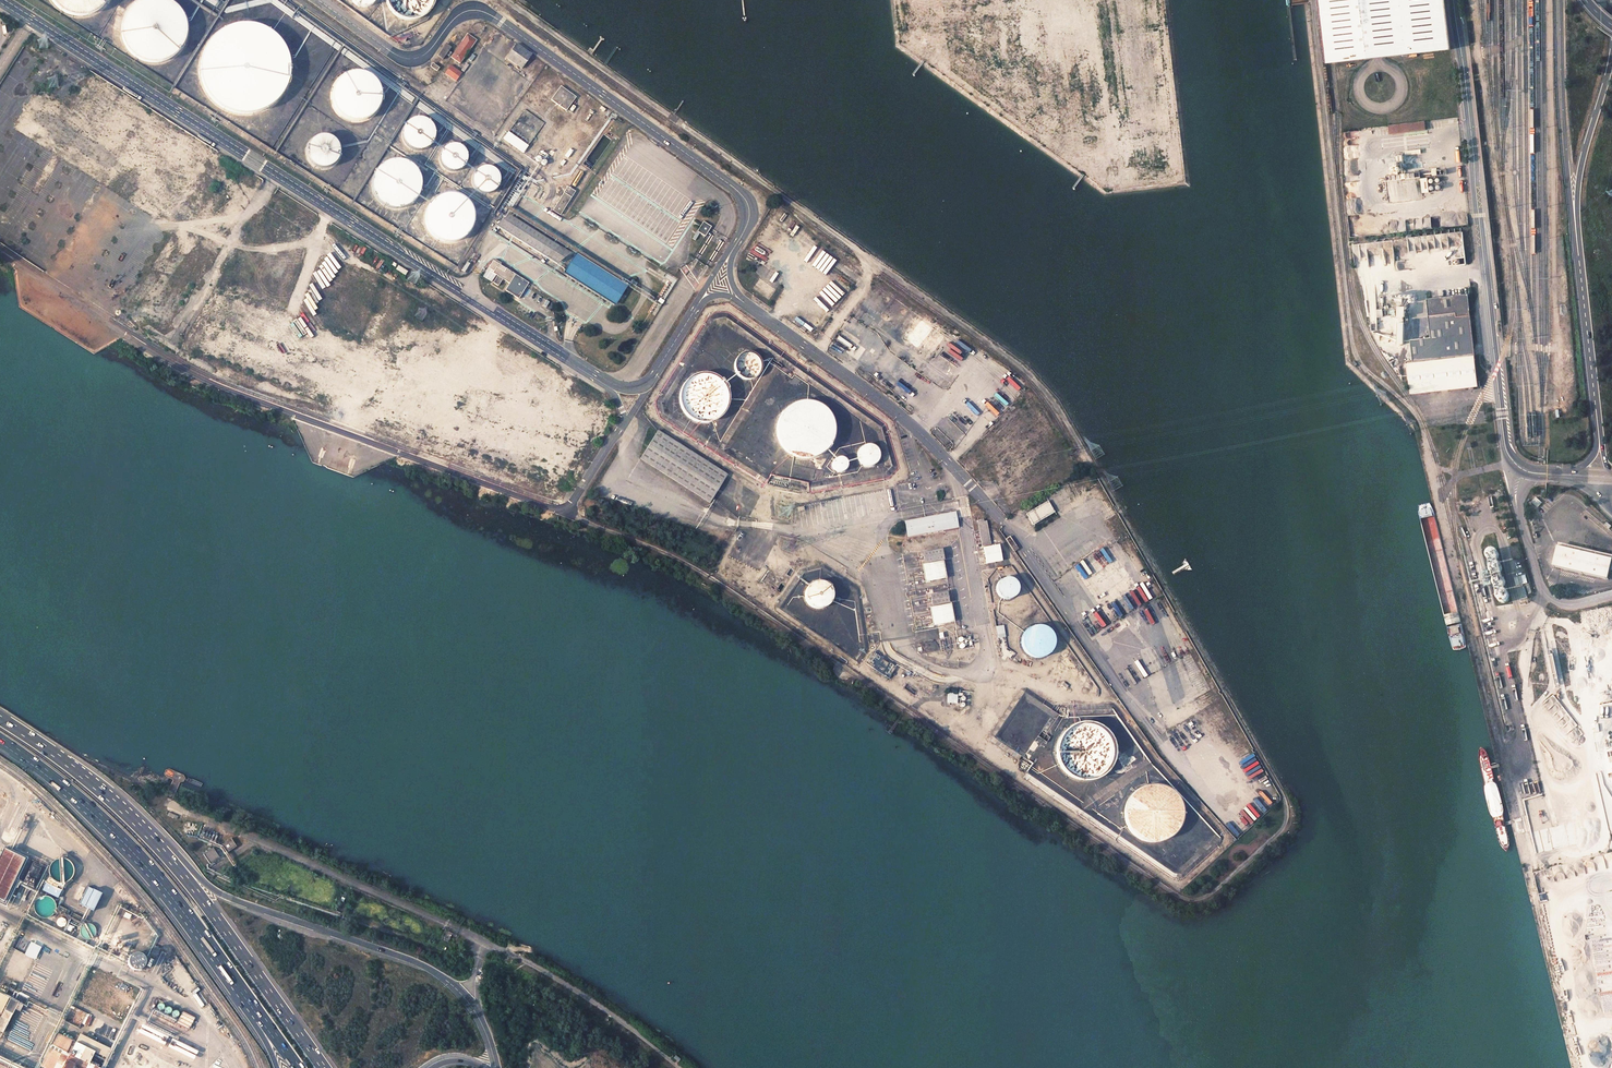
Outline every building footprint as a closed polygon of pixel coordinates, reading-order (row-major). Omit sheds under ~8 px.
[(53,1),(59,8),(67,13),(76,15),(85,15),(94,12),(102,7),(108,0),(52,0),(53,1)] [(141,0),(133,5),(127,11),(123,19),(121,28),(122,36),(125,45),(130,52),(137,58),(145,61),(153,62),(163,61),(172,57),(179,50),(184,42),(186,33),(186,23),(182,14),(176,6),(168,1),(166,0),(141,0)] [(387,3),(390,9),(394,14),(400,18),(407,20),(415,20),(423,16),(429,11),(433,4),(434,0),(386,0),(387,3)] [(1326,64),(1329,63),(1321,0),(1318,0),(1326,64)] [(1445,0),(1321,0),(1329,63),(1451,49),(1445,0)] [(254,25),(240,24),(228,28),(216,34),(208,44),(202,56),(200,68),(202,81),(208,93),(216,103),(227,110),(239,113),(252,113),(266,109),(277,101),(285,89),(290,76),(290,63),(286,49),(278,38),(267,29),(254,25)] [(467,34),(451,57),(460,63),(476,40),(467,34)] [(446,44),(437,56),(442,59),(450,47),(446,44)] [(516,44),(506,58),(522,68),(532,55),(516,44)] [(451,66),(445,73),(456,81),(461,73),(451,66)] [(361,72),(353,72),(345,75),(338,80),(334,87),(332,96),(333,104),(337,111),(343,117),(351,120),(360,121),(367,118),(374,114),(378,108),(381,101),(381,93),(379,85),(374,79),(368,75),(361,72)] [(560,86),(550,100),(565,111),(575,97),(560,86)] [(523,110),(509,132),(507,131),(501,140),(523,153),(528,144),(534,134),(534,135),(538,129),(539,130),(543,122),(523,110)] [(410,120),(406,123),(403,128),(402,133),(402,138),(405,143),(408,147),(413,150),(418,151),(423,150),(428,147),(432,143),(434,138),(434,133),(433,128),(430,123),(426,120),(421,118),(415,118),(410,120)] [(1425,121),(1390,125),(1391,134),(1426,130),(1425,121)] [(331,137),(325,135),(320,135),(314,137),(310,141),(308,146),(307,151),(308,157),(310,162),(314,165),(319,168),(325,168),(330,167),(335,164),(338,160),(340,154),(340,149),(338,144),(335,140),(331,137)] [(440,156),(440,161),(442,165),(444,168),(448,170),(453,171),(457,171),(461,169),(464,166),(466,162),(467,157),(466,153),(463,149),(460,146),(456,145),(451,144),(447,146),(443,149),(441,152),(440,156)] [(381,165),(376,171),(373,179),(372,188),(375,196),(380,202),(387,207),(396,209),(404,208),(412,204),(417,198),(420,191),(421,184),(420,176),(416,169),(410,164),(403,161),(396,160),(388,161),(381,165)] [(473,177),(473,182),(475,185),(477,189),(480,191),(484,192),(489,192),(492,191),(496,188),(498,185),(499,181),(499,176),(497,172),(494,169),(490,167),(485,167),(481,168),(478,170),(475,174),(473,177)] [(425,215),(426,223),(429,230),(434,236),(441,240),(449,242),(457,241),(464,237),(470,231),(473,224),(474,216),(472,208),(468,201),(462,196),(454,193),(446,193),(438,196),(432,201),(427,207),(425,215)] [(564,193),(551,213),(559,218),(571,198),(564,193)] [(496,226),(546,257),(560,246),(510,215),(496,226)] [(705,236),(710,226),(701,222),(696,232),(705,236)] [(1446,235),(1430,236),(1430,241),(1435,241),(1435,247),(1443,246),(1442,242),(1447,242),(1446,235)] [(566,250),(555,267),(602,297),(613,280),(566,250)] [(493,261),(483,277),(492,283),(497,274),(510,283),(515,275),(493,261)] [(398,266),(396,269),(405,275),(407,271),(398,266)] [(505,290),(519,299),(529,283),(515,274),(515,275),(510,283),(505,290)] [(1412,362),(1475,355),(1468,295),(1427,300),(1431,338),(1412,341),(1412,362)] [(817,320),(818,319),(809,309),(800,317),(813,331),(821,323),(817,320)] [(741,354),(738,356),(736,360),(734,364),(735,369),(736,373),(739,376),(743,378),(747,379),(751,379),(755,377),(759,374),(761,370),(762,365),(761,361),(758,357),(755,354),(750,352),(746,352),(741,354)] [(1406,362),(1410,394),(1467,387),(1467,390),(1473,389),(1473,387),(1477,386),(1475,355),(1412,362),(1406,362)] [(879,372),(877,375),(890,383),(892,379),(879,372)] [(709,374),(700,373),(693,376),(686,381),(682,387),(680,395),(680,403),(683,410),(688,416),(695,420),(702,422),(710,421),(718,418),(724,412),(727,405),(728,397),(727,389),(722,382),(716,377),(709,374)] [(788,407),(781,414),(778,422),(777,431),(778,440),(783,448),(790,454),(798,457),(807,458),(815,456),(823,452),(829,445),(833,436),(834,426),(831,417),(825,409),(816,403),(807,401),(797,402),(788,407)] [(727,475),(657,431),(640,458),(710,503),(727,475)] [(858,456),(858,460),(860,462),(863,465),(866,466),(869,466),(873,465),(876,463),(878,461),(879,457),(879,454),(878,450),(875,447),(872,445),(869,444),(865,445),(862,447),(859,450),(858,453),(858,456)] [(832,463),(832,465),(833,468),(834,470),(836,471),(839,472),(841,472),(843,471),(845,469),(847,467),(847,465),(847,462),(846,460),(844,458),(842,457),(839,457),(837,457),(835,459),(833,461),(832,463)] [(1536,497),(1531,502),(1537,508),(1542,503),(1536,497)] [(1047,501),(1027,513),(1033,524),(1054,512),(1047,501)] [(955,512),(905,521),(908,537),(958,527),(955,512)] [(986,521),(978,523),(981,543),(989,542),(987,528),(986,521)] [(1009,537),(1006,539),(1014,551),(1018,548),(1009,537)] [(999,545),(983,547),(986,562),(1002,560),(999,545)] [(1611,561),(1558,545),(1553,564),(1606,580),(1611,561)] [(923,581),(945,578),(941,548),(919,551),(923,581)] [(1491,548),(1490,548),(1489,548),(1487,548),(1486,549),(1485,550),(1484,552),(1483,555),(1484,557),(1485,559),(1486,560),(1487,560),(1489,561),(1490,561),(1493,560),(1495,559),(1496,556),(1496,554),(1496,551),(1494,549),(1492,548),(1491,548)] [(1493,575),(1495,574),(1498,573),(1499,571),(1499,569),(1499,568),(1499,567),(1499,565),(1497,563),(1495,562),(1493,561),(1492,562),(1490,562),(1489,563),(1488,564),(1487,565),(1486,568),(1487,570),(1488,572),(1489,573),(1490,574),(1493,575)] [(1488,584),(1484,570),(1478,571),(1481,585),(1488,584)] [(1498,575),(1496,575),(1493,576),(1492,577),(1490,579),(1490,580),(1489,581),(1490,583),(1490,584),(1491,586),(1492,587),(1494,588),(1496,588),(1497,588),(1499,588),(1501,586),(1502,585),(1502,583),(1503,582),(1502,580),(1502,578),(1501,577),(1499,576),(1498,575)] [(1009,578),(1005,578),(1002,579),(1000,580),(997,583),(996,586),(995,589),(996,592),(997,595),(999,598),(1002,599),(1005,600),(1008,600),(1011,600),(1014,598),(1016,595),(1018,593),(1018,589),(1018,586),(1016,583),(1014,581),(1012,579),(1009,578)] [(809,597),(811,600),(815,603),(819,605),(823,605),(827,604),(831,601),(833,597),(834,593),(834,589),(832,585),(830,582),(826,580),(822,580),(818,580),(814,581),(811,584),(809,588),(808,592),(809,597)] [(1519,600),(1527,598),(1525,587),(1517,588),(1519,600)] [(1502,589),(1499,589),(1497,590),(1495,591),(1494,592),(1493,593),(1493,595),(1493,596),(1493,598),(1494,600),(1495,601),(1496,601),(1499,602),(1500,602),(1502,602),(1504,600),(1505,598),(1506,596),(1505,593),(1504,591),(1503,590),(1502,589)] [(1600,608),(1590,610),(1591,617),(1601,616),(1600,608)] [(995,625),(996,637),(1004,637),(1003,625),(995,625)] [(1050,630),(1046,627),(1042,625),(1037,625),(1033,626),(1029,628),(1025,630),(1023,634),(1021,639),(1021,642),(1022,646),(1023,649),(1025,651),(1027,654),(1029,655),(1033,657),(1036,658),(1039,658),(1043,657),(1046,656),(1048,654),(1051,651),(1053,647),(1054,643),(1054,638),(1052,634),(1050,630)] [(1149,654),(1154,669),(1161,667),(1156,652),(1149,654)] [(947,703),(957,703),(957,692),(947,692),(947,703)] [(1087,723),(1080,723),(1073,725),(1068,728),(1063,733),(1059,739),(1057,745),(1056,751),(1057,758),(1059,764),(1063,770),(1068,774),(1074,777),(1080,779),(1086,780),(1094,779),(1100,776),(1106,771),(1110,765),(1113,759),(1114,751),(1113,744),(1110,738),(1106,732),(1101,727),(1094,724),(1087,723)] [(1139,789),(1131,795),(1126,803),(1124,812),(1126,821),(1129,829),(1136,836),(1144,840),(1153,842),(1162,840),(1171,836),(1177,829),(1181,820),(1182,811),(1179,801),(1174,793),(1166,788),(1157,785),(1148,785),(1139,789)] [(0,796),(0,817),(9,800),(0,796)] [(50,813),(43,806),(41,808),(48,815),(50,813)] [(188,834),(190,834),(191,834),(192,833),(194,832),(195,831),(195,830),(195,828),(195,827),(195,825),(194,824),(193,823),(191,822),(190,822),(188,822),(187,823),(186,823),(185,824),(184,826),(183,827),(183,829),(184,830),(184,832),(185,833),(187,834),(188,834)] [(70,858),(42,844),(44,841),(34,836),(26,853),(76,878),(84,861),(71,855),(70,858)] [(226,854),(237,848),(233,840),(221,847),(226,854)] [(2,848),(0,853),(0,899),(3,901),(24,859),(14,854),(2,848)] [(211,864),(220,859),(214,850),(205,856),(211,864)] [(39,870),(30,865),(26,873),(35,877),(39,870)] [(114,891),(119,887),(127,895),(122,899),(124,902),(129,897),(130,898),(132,897),(119,882),(112,889),(114,891)] [(87,886),(78,903),(91,909),(99,892),(87,886)] [(54,913),(56,909),(55,905),(53,901),(50,898),(46,897),(42,897),(38,899),(35,903),(34,907),(34,911),(36,915),(39,918),(44,919),(48,918),(52,916),(54,913)] [(127,907),(123,905),(118,915),(122,917),(127,907)] [(95,935),(96,932),(96,929),(94,926),(91,924),(88,924),(85,924),(82,926),(80,929),(80,932),(80,935),(82,938),(85,940),(88,940),(91,940),(94,938),(95,935)] [(160,951),(155,948),(151,956),(156,959),(160,951)] [(140,956),(137,955),(135,955),(131,956),(129,958),(128,960),(127,964),(128,967),(130,970),(132,971),(136,972),(139,971),(142,970),(143,968),(144,965),(144,962),(143,958),(140,956)] [(197,988),(181,965),(170,972),(186,995),(197,988)] [(139,989),(103,971),(96,984),(115,993),(104,1014),(124,1024),(141,990),(139,989)] [(0,994),(0,1032),(3,1033),(18,1002),(0,994)] [(183,1013),(159,1001),(154,1010),(157,1012),(155,1015),(174,1025),(176,1021),(178,1022),(183,1013)] [(193,1018),(185,1014),(178,1027),(186,1031),(193,1018)] [(144,1022),(137,1038),(194,1066),(201,1051),(144,1022)] [(59,1034),(45,1061),(59,1067),(98,1067),(90,1064),(96,1053),(107,1059),(111,1051),(81,1036),(77,1043),(59,1034)] [(148,1053),(133,1045),(127,1057),(143,1064),(148,1053)] [(155,1056),(150,1066),(153,1067),(179,1067),(155,1056)]
